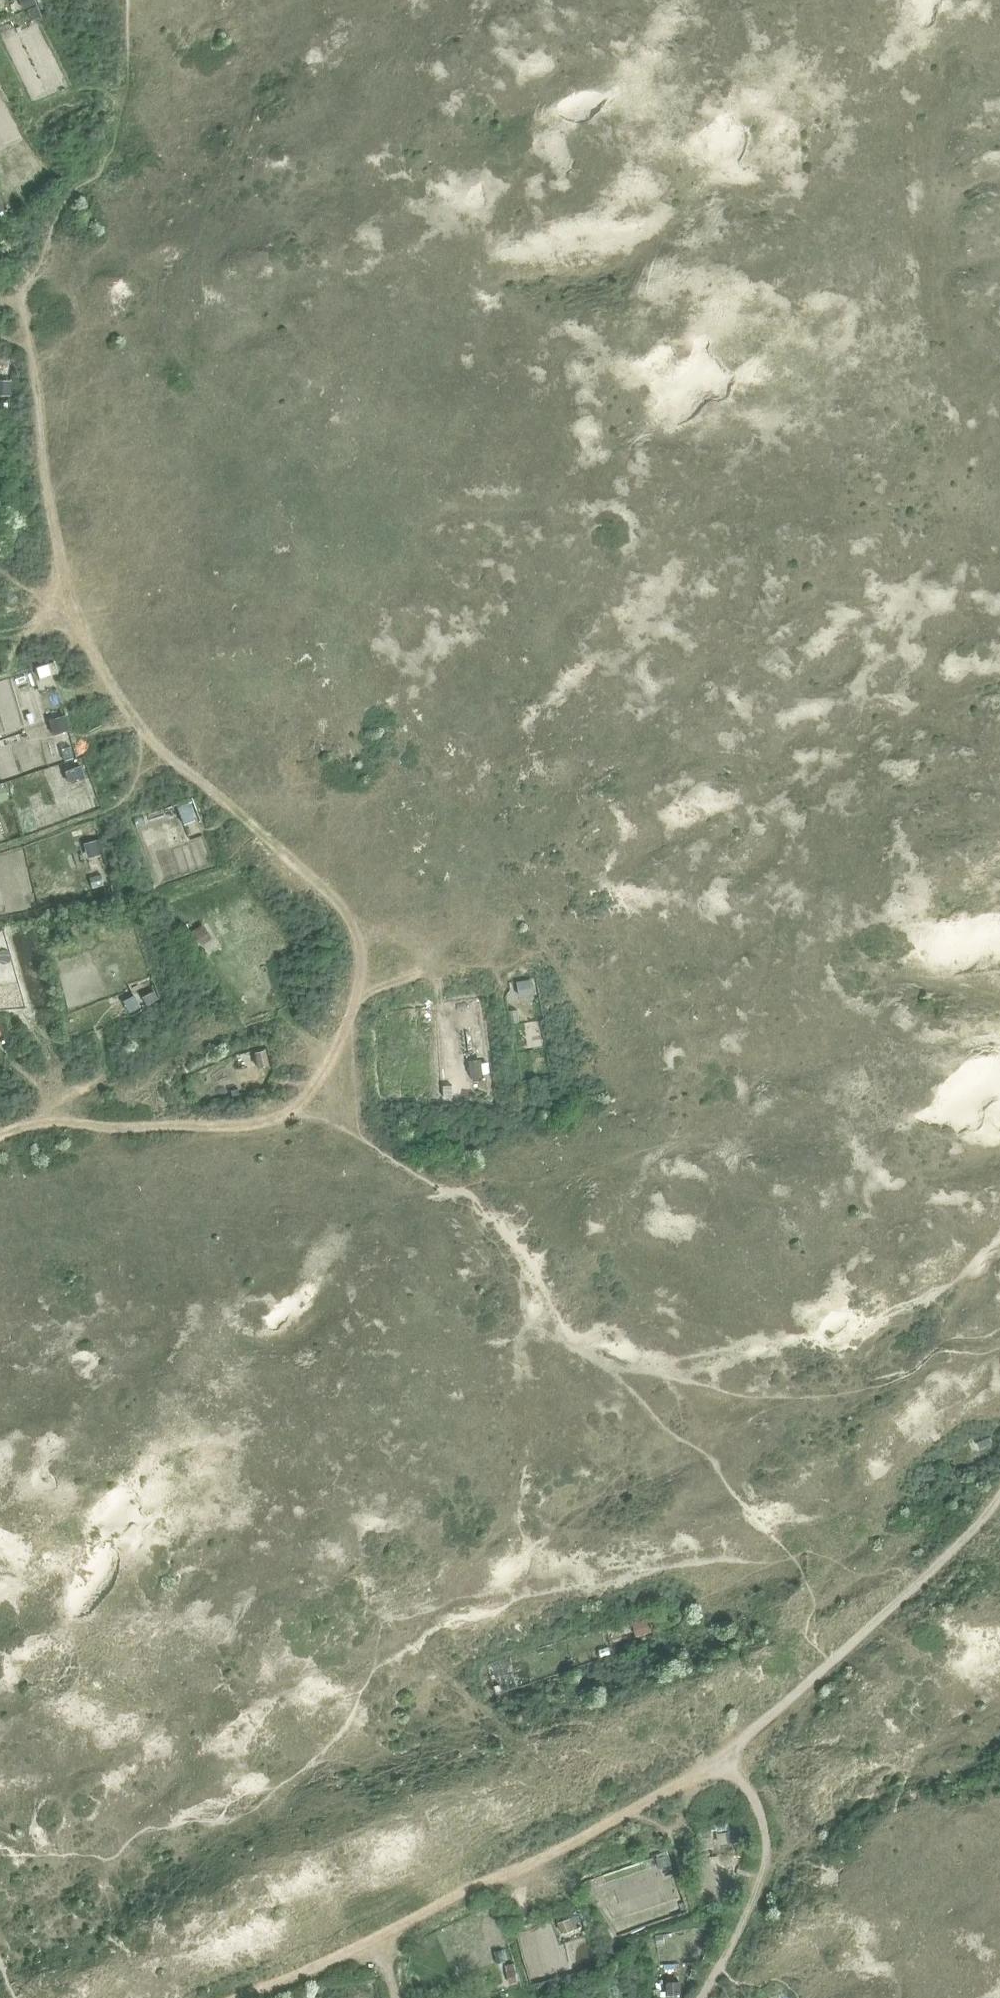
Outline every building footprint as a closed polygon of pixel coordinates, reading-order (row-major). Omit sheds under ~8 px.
[(35,5),(26,10),(31,20),(40,16),(35,5)] [(52,662),(35,667),(36,672),(38,678),(50,674),(55,672),(52,662)] [(60,716),(49,719),(53,733),(64,730),(60,716)] [(76,766),(65,770),(69,782),(80,779),(76,766)] [(187,803),(176,808),(182,823),(194,819),(187,803)] [(95,840),(83,843),(87,857),(99,853),(95,840)] [(204,928),(195,933),(201,944),(211,938),(204,928)] [(532,981),(517,984),(519,995),(534,992),(532,981)] [(154,991),(143,996),(147,1004),(158,998),(154,991)] [(135,996),(125,1001),(130,1011),(140,1006),(136,996),(135,996)] [(265,1050),(254,1053),(257,1067),(268,1064),(265,1050)] [(480,1062),(468,1063),(470,1076),(481,1074),(480,1062)] [(647,1619),(632,1623),(636,1634),(650,1630),(647,1619)] [(572,1916),(557,1921),(562,1933),(577,1928),(572,1916)] [(514,1969),(506,1971),(509,1983),(517,1981),(514,1969)] [(680,1982),(667,1982),(667,1994),(681,1994),(680,1982)]
